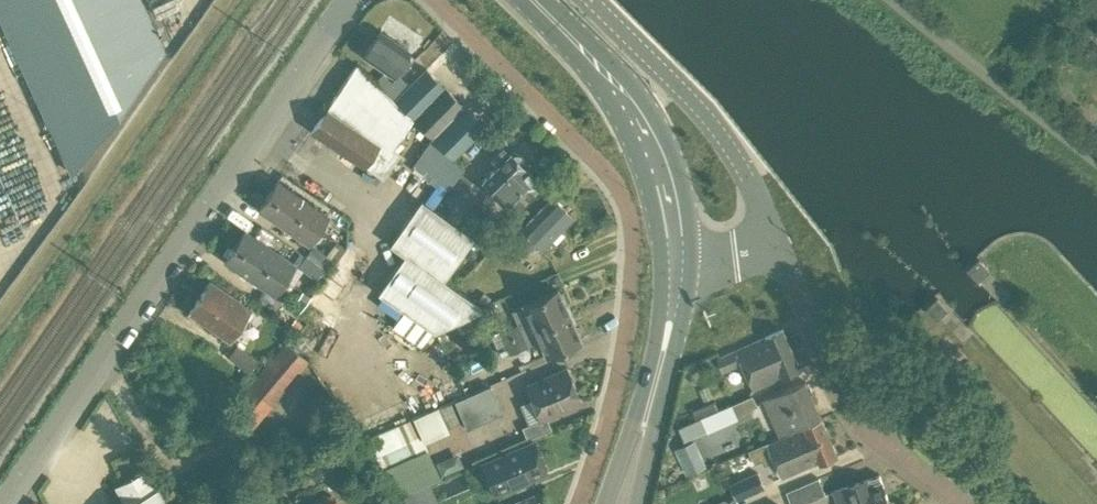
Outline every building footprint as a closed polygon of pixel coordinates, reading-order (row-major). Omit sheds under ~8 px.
[(70,170),(72,172),(165,49),(164,48),(142,0),(0,0),(0,18),(70,170)] [(1093,34),(1096,30),(1096,22),(1086,12),(1078,21),(1093,34)] [(379,30),(362,55),(391,76),(395,69),(402,73),(410,62),(404,57),(409,50),(379,30)] [(334,95),(311,129),(364,166),(365,164),(382,175),(399,151),(392,147),(397,139),(412,117),(394,99),(375,81),(356,62),(334,95)] [(443,86),(425,68),(409,84),(394,99),(412,117),(443,86)] [(394,99),(409,84),(400,74),(393,81),(384,72),(375,81),(394,99)] [(443,86),(412,117),(414,119),(430,135),(461,103),(446,88),(443,86)] [(461,103),(430,135),(433,139),(447,153),(453,159),(485,127),(461,103)] [(499,163),(483,179),(513,209),(539,183),(523,167),(524,165),(524,158),(519,153),(514,153),(512,155),(510,153),(508,153),(503,148),(493,158),(499,163)] [(462,176),(438,210),(458,224),(479,188),(462,176)] [(269,194),(318,227),(327,214),(279,180),(269,194)] [(318,227),(269,194),(260,208),(308,241),(318,227)] [(553,196),(522,228),(541,247),(572,214),(553,196)] [(471,235),(460,227),(421,200),(392,243),(405,253),(366,309),(419,347),(432,329),(434,330),(481,305),(451,284),(442,278),(471,235)] [(245,229),(235,243),(284,277),(294,262),(245,229)] [(508,229),(490,248),(503,261),(522,242),(508,229)] [(284,277),(235,243),(225,257),(274,291),(284,277)] [(328,271),(336,260),(313,244),(306,255),(328,271)] [(306,255),(305,255),(298,266),(302,268),(320,281),(328,271),(306,255)] [(989,269),(980,258),(969,268),(979,279),(989,269)] [(189,310),(228,337),(249,307),(210,280),(189,310)] [(504,340),(571,311),(566,299),(569,295),(566,288),(561,288),(560,285),(523,302),(524,305),(510,311),(516,324),(500,331),(504,340)] [(948,308),(938,297),(927,307),(937,318),(948,308)] [(571,311),(504,340),(513,359),(520,364),(546,352),(547,355),(583,338),(582,335),(584,331),(581,323),(576,322),(571,311)] [(289,312),(285,317),(298,327),(302,321),(289,312)] [(461,333),(483,322),(478,312),(456,323),(461,333)] [(800,369),(783,329),(719,357),(724,370),(743,362),(754,388),(782,376),(783,378),(800,369)] [(261,370),(221,417),(243,436),(243,435),(245,437),(307,362),(310,359),(309,359),(287,340),(286,339),(261,370)] [(248,372),(258,360),(237,343),(227,355),(248,372)] [(425,375),(434,395),(456,386),(447,366),(425,375)] [(566,369),(526,385),(540,419),(522,426),(528,439),(551,429),(546,417),(580,402),(566,369)] [(805,381),(764,398),(780,435),(821,417),(805,381)] [(464,396),(454,400),(463,420),(466,428),(503,412),(490,384),(464,396)] [(521,416),(532,412),(525,391),(514,395),(521,416)] [(758,404),(753,394),(719,409),(705,415),(680,426),(685,439),(707,429),(708,431),(739,418),(758,404)] [(697,418),(701,416),(705,415),(719,409),(714,398),(692,408),(697,418)] [(450,401),(412,418),(422,440),(459,423),(450,401)] [(838,455),(822,418),(752,448),(759,463),(766,460),(772,474),(778,472),(781,478),(818,461),(819,463),(838,455)] [(533,441),(483,463),(495,492),(545,470),(533,441)] [(448,462),(443,459),(436,462),(442,474),(452,470),(448,462)] [(434,464),(389,484),(394,495),(440,477),(434,464)] [(147,470),(117,486),(126,503),(165,503),(147,470)] [(743,496),(765,487),(758,472),(737,480),(743,496)] [(888,497),(880,475),(834,491),(839,503),(868,503),(888,497)] [(819,477),(787,491),(792,503),(802,503),(826,494),(819,477)] [(412,492),(394,500),(396,503),(417,503),(412,492)] [(310,503),(338,503),(336,500),(334,501),(331,494),(310,503)] [(535,495),(514,503),(539,503),(535,495)]
